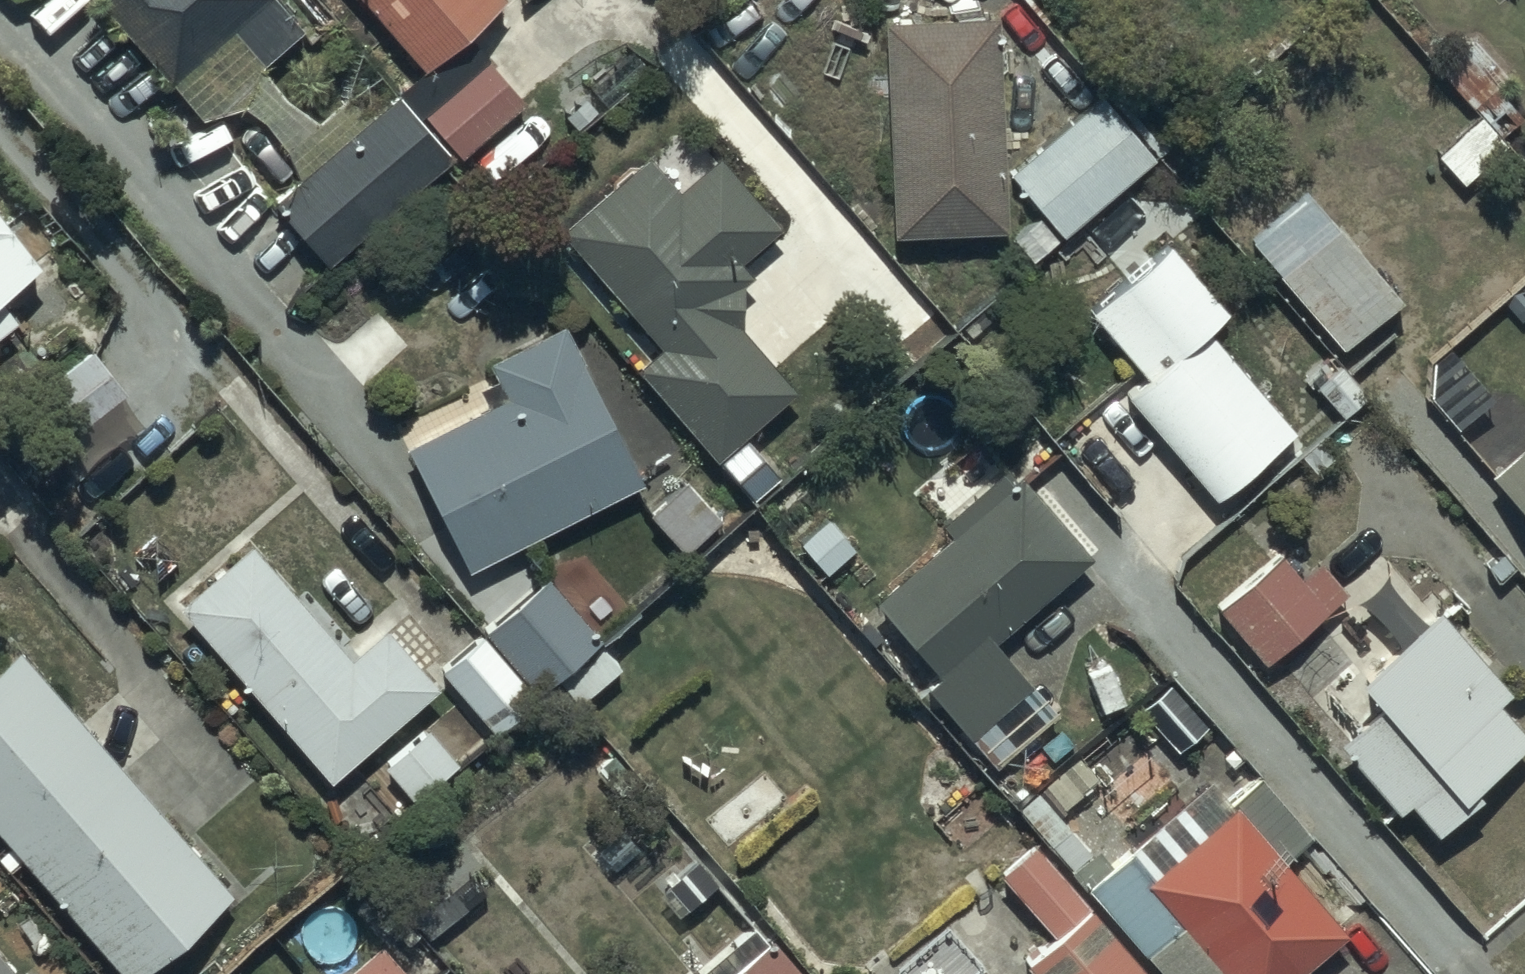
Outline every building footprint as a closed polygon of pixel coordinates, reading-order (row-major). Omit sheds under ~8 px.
[(296,173),(270,196),(326,262),(453,149),(457,154),(521,97),(481,53),(415,112),(395,89),(369,112),(347,88),(311,121),(257,60),(299,22),(279,0),(100,0),(199,112),(242,98),(285,145),(296,173)] [(421,64),(494,0),(365,0),(421,64)] [(883,17),(886,228),(1001,227),(992,12),(883,17)] [(1103,88),(1006,170),(1060,231),(1155,151),(1103,88)] [(646,152),(557,228),(659,342),(633,365),(750,496),(777,471),(740,430),(792,385),(735,321),(740,279),(748,270),(739,254),(777,220),(714,153),(678,187),(646,152)] [(1304,180),(1244,229),(1339,344),(1399,294),(1304,180)] [(12,314),(27,333),(70,298),(0,209),(0,324),(12,314)] [(1165,236),(1084,306),(1140,369),(1120,387),(1213,493),(1292,423),(1205,323),(1225,305),(1165,236)] [(494,372),(395,425),(466,565),(639,480),(561,320),(486,357),(494,372)] [(125,388),(89,347),(32,392),(68,435),(125,388)] [(1491,472),(1524,514),(1524,444),(1491,472)] [(947,529),(867,597),(933,669),(920,680),(968,732),(1027,678),(991,638),(1085,551),(1003,462),(940,521),(947,529)] [(682,475),(646,511),(682,549),(719,513),(682,475)] [(347,652),(341,646),(348,640),(313,599),(306,605),(249,539),(174,602),(326,776),(435,681),(383,620),(347,652)] [(1282,549),(1215,605),(1262,660),(1344,591),(1315,557),(1299,570),(1282,549)] [(540,575),(439,667),(494,730),(597,637),(540,575)] [(1379,701),(1338,739),(1394,807),(1405,798),(1432,829),(1477,791),(1469,781),(1524,734),(1495,698),(1508,687),(1438,604),(1356,673),(1379,701)] [(0,655),(0,834),(122,973),(132,973),(227,891),(12,644),(0,655)] [(424,724),(380,760),(411,798),(455,761),(424,724)] [(1177,799),(1084,884),(1164,973),(1289,973),(1342,928),(1279,856),(1309,830),(1257,771),(1198,822),(1177,799)] [(628,811),(587,849),(609,874),(651,837),(628,811)] [(1020,958),(1034,973),(1150,973),(1032,840),(996,871),(1050,931),(1020,958)] [(726,973),(803,973),(768,934),(726,973)] [(378,939),(337,973),(408,973),(378,939)] [(0,952),(0,973),(18,973),(0,952)] [(969,966),(959,973),(976,973),(969,966)]
